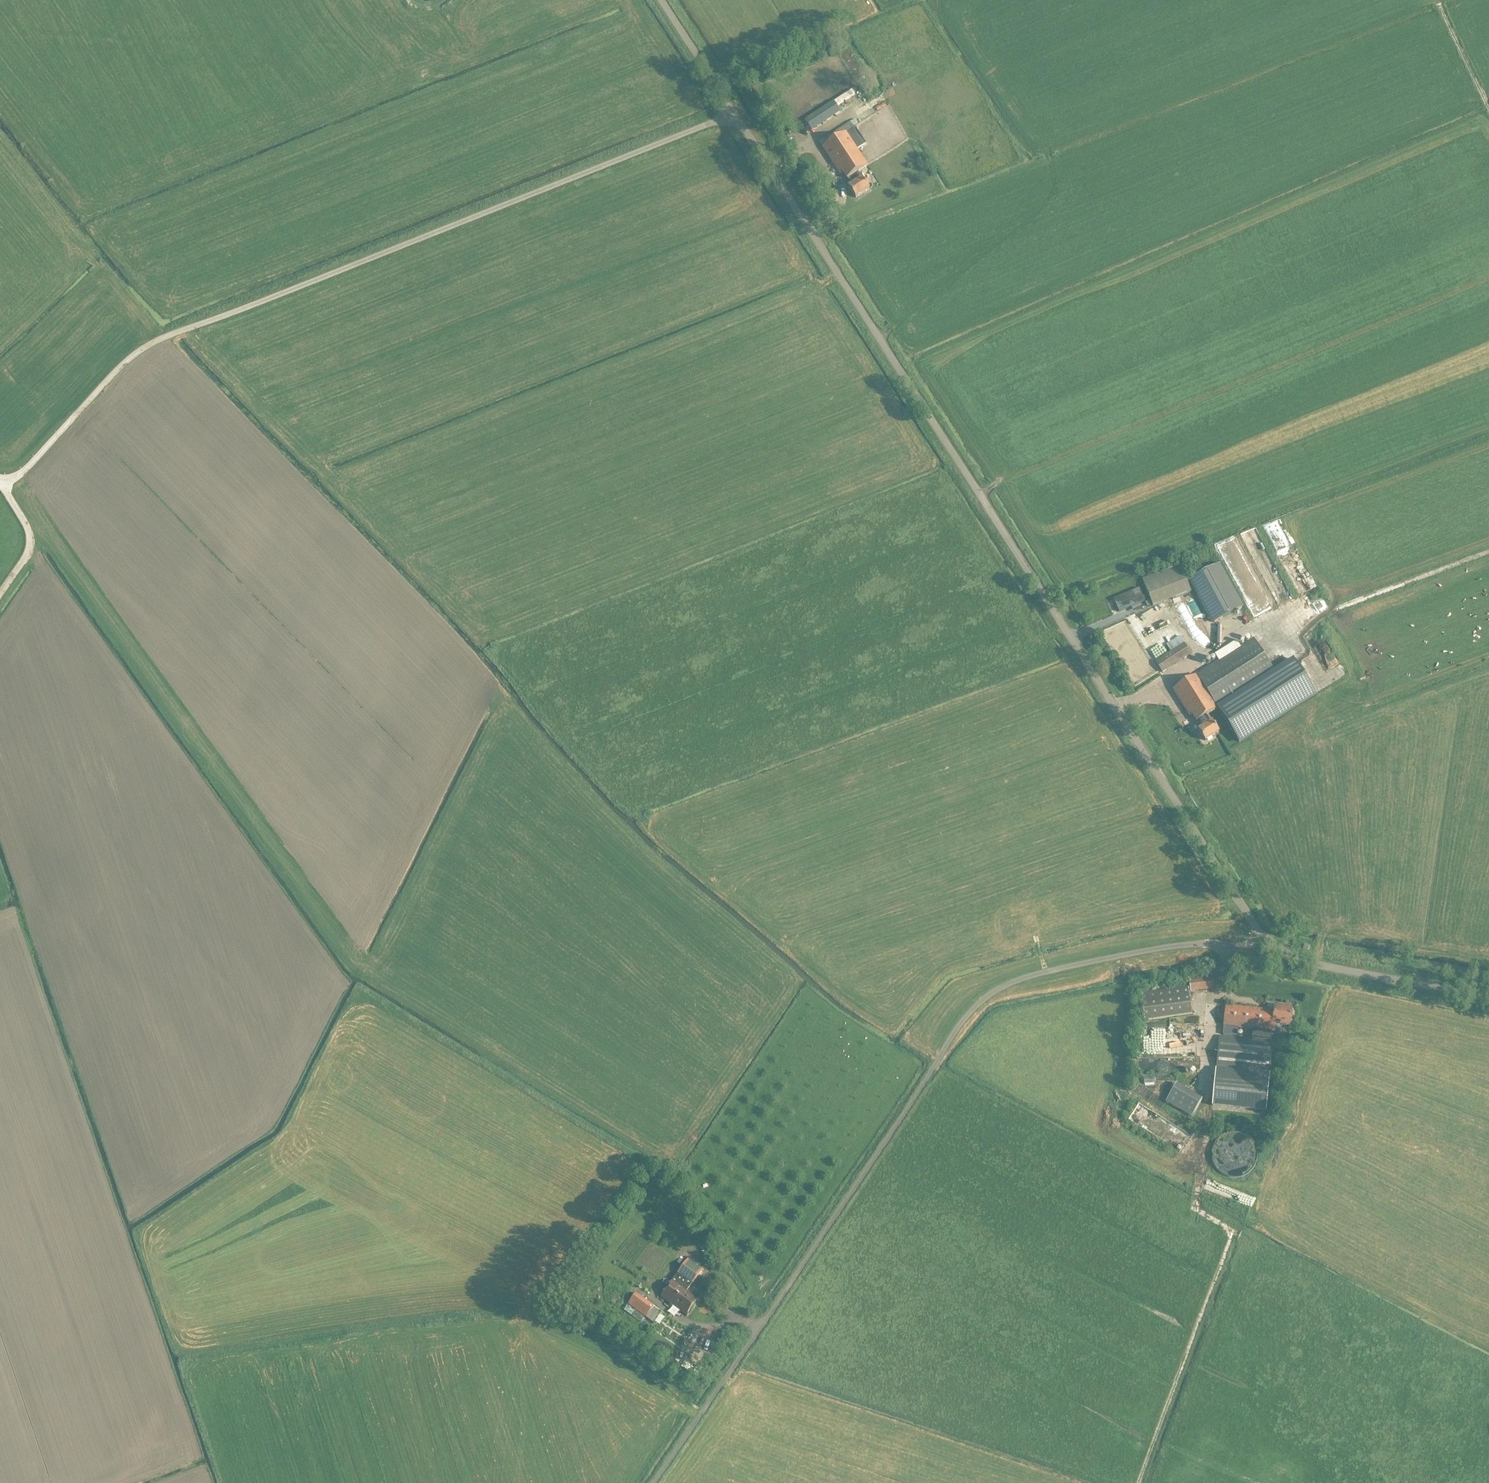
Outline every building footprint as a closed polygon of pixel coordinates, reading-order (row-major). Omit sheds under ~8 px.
[(812,130),(840,111),(833,100),(805,119),(812,130)] [(862,178),(857,171),(868,165),(857,149),(866,143),(855,126),(822,146),(840,173),(842,171),(847,178),(849,177),(854,183),(849,186),(855,197),(869,188),(862,178)] [(11,406),(23,396),(14,386),(2,397),(11,406)] [(1254,526),(1242,532),(1254,556),(1266,551),(1254,526)] [(1142,579),(1153,606),(1191,591),(1180,564),(1142,579)] [(1241,607),(1218,564),(1191,578),(1214,622),(1241,607)] [(1145,601),(1139,588),(1114,599),(1119,612),(1145,601)] [(1316,595),(1294,601),(1297,611),(1319,605),(1316,595)] [(1287,608),(1280,610),(1283,617),(1289,615),(1287,608)] [(1166,644),(1170,651),(1155,661),(1162,672),(1191,653),(1180,636),(1166,644)] [(1144,639),(1120,648),(1125,659),(1148,650),(1144,639)] [(1246,642),(1173,689),(1190,716),(1192,715),(1196,721),(1197,721),(1207,714),(1218,708),(1239,741),(1273,720),(1315,693),(1293,659),(1267,675),(1246,642)] [(1211,721),(1207,714),(1197,721),(1201,727),(1198,729),(1205,740),(1219,731),(1212,720),(1211,721)] [(1188,977),(1190,991),(1214,988),(1213,974),(1188,977)] [(1144,1020),(1192,1013),(1188,983),(1140,990),(1144,1020)] [(1266,1109),(1269,1074),(1273,1040),(1270,1040),(1271,1031),(1274,1031),(1275,1023),(1290,1025),(1292,1007),(1274,1005),(1274,1010),(1225,1005),(1223,1034),(1237,1035),(1237,1027),(1253,1029),(1252,1039),(1219,1035),(1212,1104),(1266,1109)] [(1195,1055),(1196,1039),(1142,1038),(1142,1053),(1195,1055)] [(1137,1055),(1137,1066),(1160,1066),(1160,1060),(1152,1060),(1152,1056),(1173,1056),(1173,1059),(1175,1059),(1174,1055),(1137,1055)] [(1202,1100),(1177,1084),(1166,1102),(1192,1117),(1202,1100)] [(1179,1131),(1141,1108),(1138,1113),(1148,1119),(1144,1125),(1179,1146),(1182,1140),(1176,1136),(1179,1131)] [(1191,1148),(1195,1143),(1188,1137),(1178,1149),(1188,1158),(1194,1151),(1191,1148)] [(1253,1194),(1207,1179),(1204,1189),(1250,1203),(1253,1194)] [(687,1312),(698,1297),(688,1289),(702,1270),(687,1259),(660,1295),(687,1315),(688,1313),(687,1312)] [(661,1311),(635,1293),(628,1303),(653,1322),(661,1311)]
